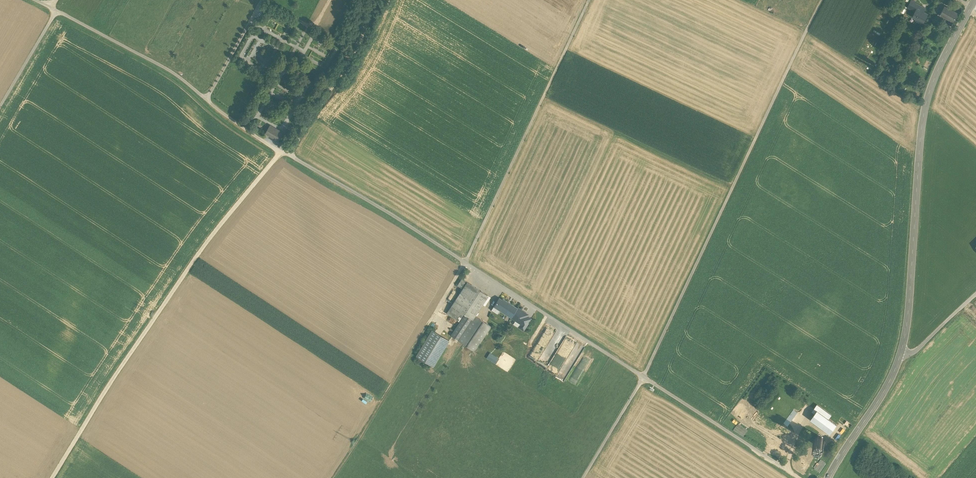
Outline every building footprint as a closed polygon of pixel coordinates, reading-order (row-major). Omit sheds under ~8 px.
[(912,0),(911,0),(907,8),(912,10),(915,3),(916,2),(912,0)] [(926,8),(915,3),(912,10),(915,12),(912,17),(923,22),(927,14),(924,12),(926,8)] [(958,13),(945,5),(940,14),(953,22),(958,13)] [(282,134),(269,127),(265,133),(278,141),(282,134)] [(487,295),(467,282),(451,305),(463,313),(464,314),(465,314),(472,319),(474,315),(482,303),(487,295)] [(487,295),(482,303),(485,306),(491,297),(487,295)] [(499,298),(494,306),(504,313),(505,312),(512,317),(517,308),(503,299),(502,300),(499,298)] [(463,313),(451,305),(446,313),(458,321),(463,313)] [(518,307),(517,308),(512,317),(511,318),(515,320),(513,323),(524,330),(532,317),(528,315),(529,313),(518,307)] [(465,314),(451,336),(458,340),(472,319),(465,314),(464,314),(465,314)] [(491,326),(474,315),(472,319),(458,340),(474,351),(491,326)] [(449,340),(432,330),(416,356),(433,366),(449,340)] [(499,358),(490,353),(488,357),(497,363),(499,358)] [(547,371),(564,380),(573,365),(572,364),(573,362),(569,360),(567,363),(559,359),(557,363),(553,361),(547,371)] [(831,415),(817,404),(814,408),(817,410),(811,419),(830,433),(837,424),(829,418),(831,415)] [(794,409),(786,419),(787,419),(784,422),(788,425),(798,411),(794,409)] [(820,436),(819,436),(818,435),(818,436),(816,437),(815,438),(814,439),(814,441),(813,441),(813,442),(814,442),(815,443),(816,444),(818,445),(819,445),(819,447),(820,446),(820,445),(822,445),(823,443),(823,442),(824,440),(825,440),(825,439),(824,440),(823,438),(822,437),(821,437),(820,436)]
